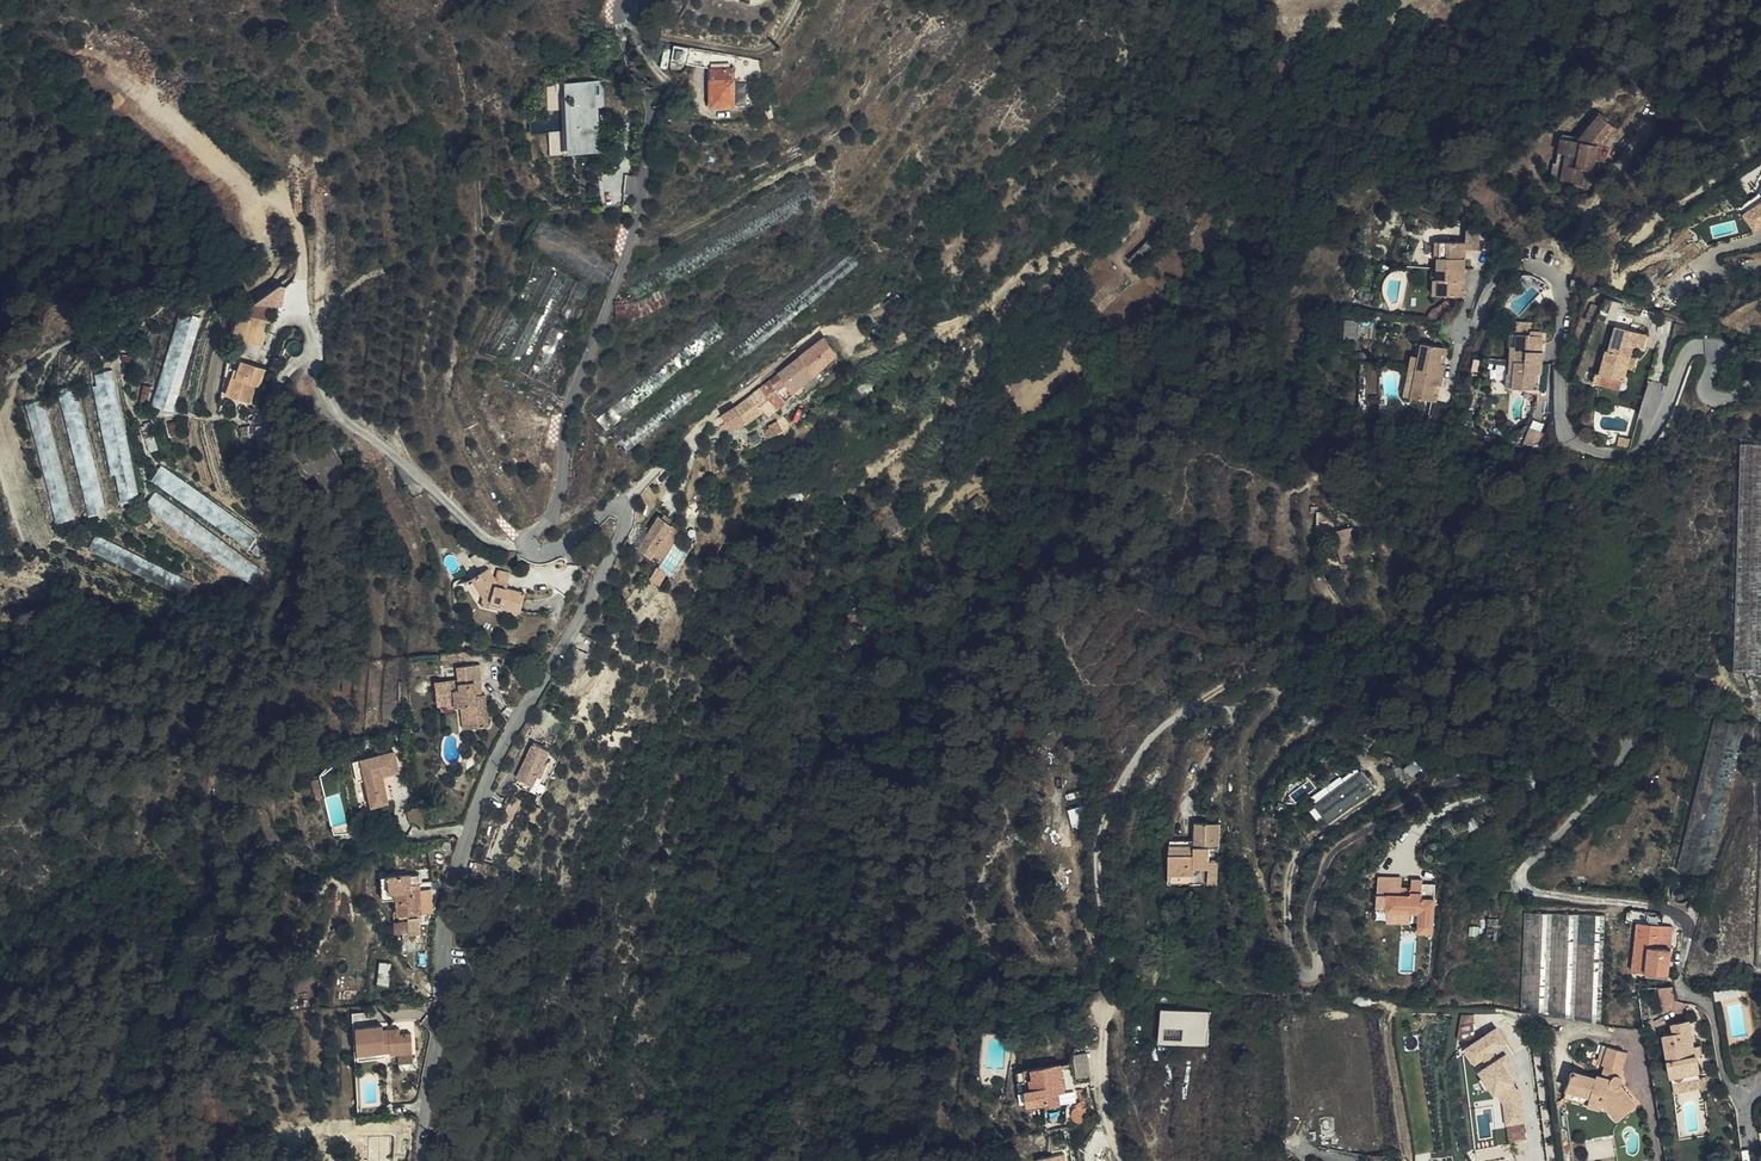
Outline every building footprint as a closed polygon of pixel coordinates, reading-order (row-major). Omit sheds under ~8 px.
[(712,51),(692,48),(690,63),(712,66),(712,51)] [(670,66),(673,59),(662,50),(657,58),(670,66)] [(762,90),(750,56),(712,51),(712,66),(713,105),(752,104),(751,90),(762,90)] [(551,129),(552,153),(602,151),(600,105),(605,105),(604,79),(564,80),(566,129),(551,129)] [(1591,115),(1586,138),(1562,133),(1553,176),(1585,182),(1588,169),(1601,172),(1612,119),(1591,115)] [(1750,206),(1757,202),(1760,200),(1760,190),(1746,199),(1750,206)] [(1760,221),(1760,209),(1757,202),(1750,206),(1759,222),(1760,221)] [(1481,245),(1484,233),(1478,229),(1474,244),(1481,245)] [(1484,233),(1481,245),(1474,244),(1459,240),(1456,255),(1452,254),(1447,277),(1451,278),(1448,293),(1470,297),(1479,252),(1490,255),(1493,241),(1484,233)] [(1456,255),(1459,240),(1453,239),(1450,254),(1447,253),(1446,256),(1442,276),(1445,276),(1441,291),(1448,293),(1451,278),(1447,277),(1452,254),(1456,255)] [(484,351),(551,386),(600,292),(533,257),(484,351)] [(640,297),(616,302),(619,318),(643,314),(640,297)] [(1606,301),(1597,297),(1589,316),(1598,319),(1606,301)] [(177,406),(204,319),(183,313),(156,401),(177,406)] [(1522,314),(1519,325),(1526,327),(1536,330),(1541,320),(1522,314)] [(1346,318),(1345,337),(1358,337),(1359,319),(1346,318)] [(1518,354),(1526,327),(1519,325),(1515,338),(1518,340),(1515,352),(1518,354)] [(1604,350),(1598,373),(1625,381),(1629,368),(1632,357),(1635,345),(1644,347),(1649,333),(1620,325),(1612,352),(1604,350)] [(1403,352),(1409,328),(1399,326),(1393,350),(1403,352)] [(1536,330),(1526,327),(1518,354),(1543,360),(1546,350),(1544,349),(1549,334),(1536,330)] [(1420,355),(1426,330),(1422,329),(1419,340),(1417,339),(1413,354),(1420,355)] [(1449,336),(1426,330),(1420,355),(1444,362),(1447,352),(1445,351),(1449,336)] [(824,338),(800,357),(814,375),(817,378),(832,365),(829,362),(837,354),(824,338)] [(1510,381),(1518,354),(1515,352),(1511,364),(1509,364),(1504,380),(1510,381)] [(1412,384),(1420,355),(1413,354),(1412,355),(1408,370),(1410,371),(1407,383),(1412,384)] [(1543,360),(1518,354),(1510,381),(1533,388),(1538,370),(1540,371),(1543,360)] [(1444,362),(1420,355),(1412,384),(1431,389),(1429,395),(1436,397),(1441,381),(1437,380),(1439,374),(1441,374),(1444,362)] [(800,357),(779,374),(785,383),(794,394),(814,375),(800,357)] [(1637,359),(1632,357),(1629,368),(1634,370),(1637,359)] [(247,384),(243,383),(235,403),(258,412),(266,393),(270,395),(276,377),(254,367),(247,384)] [(143,497),(118,369),(99,372),(125,502),(143,497)] [(1625,381),(1598,373),(1596,382),(1623,389),(1625,381)] [(779,374),(761,388),(777,409),(786,401),(777,389),(785,383),(779,374)] [(110,509),(79,383),(61,388),(92,514),(110,509)] [(761,388),(734,408),(746,423),(765,410),(769,416),(777,409),(761,388)] [(1436,397),(1429,395),(1426,408),(1433,410),(1436,397)] [(79,507),(52,396),(33,401),(61,512),(79,507)] [(734,408),(723,417),(727,422),(731,428),(746,423),(734,408)] [(1527,427),(1520,423),(1512,439),(1518,442),(1527,427)] [(768,428),(771,435),(782,431),(779,424),(768,428)] [(1524,446),(1533,430),(1527,427),(1518,442),(1524,446)] [(1633,440),(1621,437),(1619,445),(1632,448),(1633,440)] [(248,544),(258,529),(164,463),(156,479),(248,544)] [(150,506),(242,576),(254,561),(160,492),(150,506)] [(663,530),(665,524),(658,520),(649,534),(663,543),(663,530)] [(649,534),(638,551),(652,561),(663,543),(649,534)] [(1359,575),(1352,539),(1335,543),(1343,579),(1345,579),(1348,590),(1358,588),(1355,576),(1359,575)] [(518,611),(525,587),(498,579),(501,577),(491,566),(475,575),(482,593),(491,593),(487,607),(500,610),(501,606),(518,611)] [(456,666),(458,679),(475,677),(478,695),(483,695),(479,664),(456,666)] [(475,677),(458,679),(436,682),(438,705),(447,704),(455,703),(455,707),(460,707),(469,706),(471,727),(489,725),(485,694),(483,695),(478,695),(475,677)] [(469,706),(460,707),(463,728),(471,727),(469,706)] [(543,767),(548,756),(533,749),(517,786),(532,793),(538,780),(542,781),(547,769),(543,767)] [(382,775),(398,772),(393,752),(352,762),(357,782),(366,779),(372,807),(389,803),(382,775)] [(560,761),(548,756),(543,767),(547,769),(542,781),(538,780),(532,793),(517,786),(514,793),(541,805),(560,761)] [(1421,756),(1407,767),(1414,776),(1428,765),(1421,756)] [(1365,769),(1317,804),(1331,824),(1379,789),(1365,769)] [(1364,773),(1321,804),(1330,817),(1373,786),(1364,773)] [(1682,869),(1697,872),(1707,826),(1720,829),(1726,797),(1715,795),(1717,783),(1701,779),(1682,869)] [(1071,807),(1074,827),(1089,825),(1086,805),(1071,807)] [(1201,841),(1173,840),(1172,875),(1200,876),(1200,869),(1213,870),(1213,848),(1223,848),(1224,823),(1202,823),(1201,841)] [(1212,884),(1213,870),(1200,869),(1200,876),(1172,875),(1172,882),(1212,884)] [(395,918),(423,916),(421,892),(413,892),(413,886),(413,877),(387,879),(388,893),(396,892),(397,900),(393,900),(395,918)] [(1412,882),(1412,891),(1423,891),(1423,882),(1412,882)] [(1709,891),(1699,889),(1693,908),(1703,911),(1709,891)] [(423,916),(433,915),(432,891),(421,892),(423,916)] [(1390,898),(1389,915),(1421,916),(1421,935),(1436,936),(1436,901),(1423,900),(1423,891),(1412,891),(1401,891),(1401,898),(1390,898)] [(1389,915),(1390,898),(1379,898),(1379,915),(1389,915)] [(1639,922),(1643,922),(1644,912),(1631,910),(1625,916),(1624,925),(1639,926),(1639,922)] [(421,931),(420,917),(410,918),(411,932),(421,931)] [(1675,927),(1643,922),(1639,922),(1639,926),(1633,968),(1670,974),(1673,949),(1672,949),(1675,927)] [(389,984),(392,962),(381,961),(379,982),(389,984)] [(1677,1008),(1674,985),(1662,986),(1664,1010),(1677,1008)] [(1741,988),(1726,990),(1728,998),(1742,996),(1741,988)] [(1728,998),(1726,990),(1716,992),(1717,1000),(1728,998)] [(1160,1040),(1209,1045),(1212,1010),(1163,1006),(1160,1040)] [(1693,1046),(1689,1021),(1674,1023),(1675,1033),(1664,1035),(1671,1079),(1700,1074),(1697,1055),(1693,1046)] [(411,1057),(411,1038),(401,1038),(400,1033),(385,1032),(385,1027),(358,1026),(358,1053),(385,1054),(384,1050),(392,1050),(391,1057),(398,1057),(411,1057)] [(1494,1051),(1507,1043),(1498,1028),(1467,1046),(1477,1062),(1485,1057),(1489,1064),(1481,1068),(1496,1093),(1499,1092),(1505,1102),(1508,1124),(1526,1122),(1523,1095),(1515,1082),(1518,1081),(1507,1063),(1512,1060),(1508,1053),(1499,1059),(1494,1051)] [(1617,1074),(1620,1076),(1627,1048),(1610,1044),(1604,1062),(1606,1063),(1602,1075),(1608,1077),(1611,1075),(1614,1074),(1617,1074)] [(1060,1051),(1022,1056),(1027,1091),(1050,1088),(1050,1093),(1060,1093),(1058,1083),(1057,1074),(1064,1073),(1060,1051)] [(1027,1091),(1022,1056),(1016,1057),(1020,1092),(1027,1091)] [(411,1057),(398,1057),(398,1073),(411,1073),(411,1057)] [(1622,1078),(1620,1076),(1617,1074),(1614,1074),(1611,1075),(1608,1077),(1602,1075),(1595,1072),(1595,1074),(1573,1066),(1568,1080),(1586,1087),(1583,1097),(1596,1102),(1598,1095),(1618,1116),(1636,1100),(1622,1083),(1622,1081),(1622,1078)] [(1700,1077),(1702,1090),(1710,1089),(1707,1076),(1700,1077)] [(1564,1090),(1583,1097),(1586,1087),(1568,1080),(1564,1090)] [(1088,1106),(1089,1089),(1089,1086),(1088,1086),(1081,1086),(1080,1096),(1075,1103),(1075,1109),(1077,1106),(1080,1104),(1084,1104),(1087,1105),(1088,1106)] [(390,1149),(390,1133),(375,1133),(375,1149),(390,1149)] [(1066,1150),(1038,1157),(1039,1160),(1069,1160),(1066,1150)]
